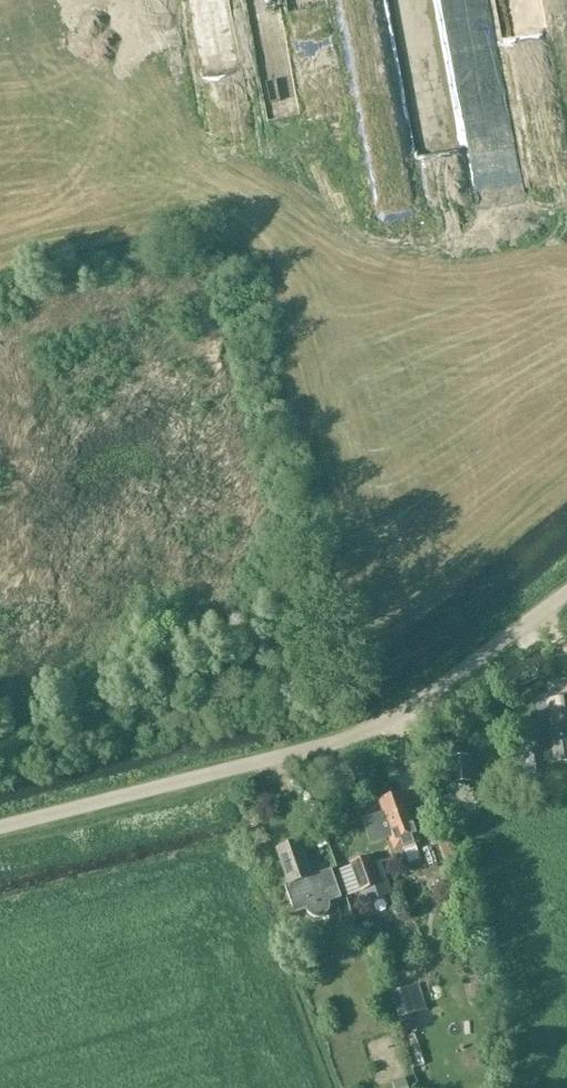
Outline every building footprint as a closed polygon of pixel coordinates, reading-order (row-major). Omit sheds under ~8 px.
[(317,20),(299,20),(299,52),(317,52),(317,20)] [(546,700),(550,732),(541,733),(539,722),(519,725),(527,778),(547,776),(545,762),(547,762),(547,765),(566,762),(566,697),(546,700)] [(471,782),(469,756),(452,757),(454,784),(471,782)] [(417,840),(402,795),(380,802),(385,817),(378,819),(385,839),(390,837),(394,848),(417,840)] [(364,822),(372,842),(383,838),(376,818),(364,822)] [(417,845),(426,872),(442,867),(440,861),(450,858),(445,844),(434,847),(432,840),(417,845)] [(332,903),(331,901),(343,897),(334,869),(311,877),(300,843),(277,851),(288,886),(284,887),(293,914),(309,908),(309,909),(310,910),(310,912),(311,913),(312,915),(313,916),(314,917),(317,918),(320,919),(322,919),(325,918),(326,918),(328,917),(329,916),(330,915),(331,913),(332,912),(332,910),(332,909),(333,907),(332,906),(332,904),(332,903)] [(341,871),(347,890),(360,886),(363,893),(382,886),(371,857),(351,864),(353,867),(341,871)]
